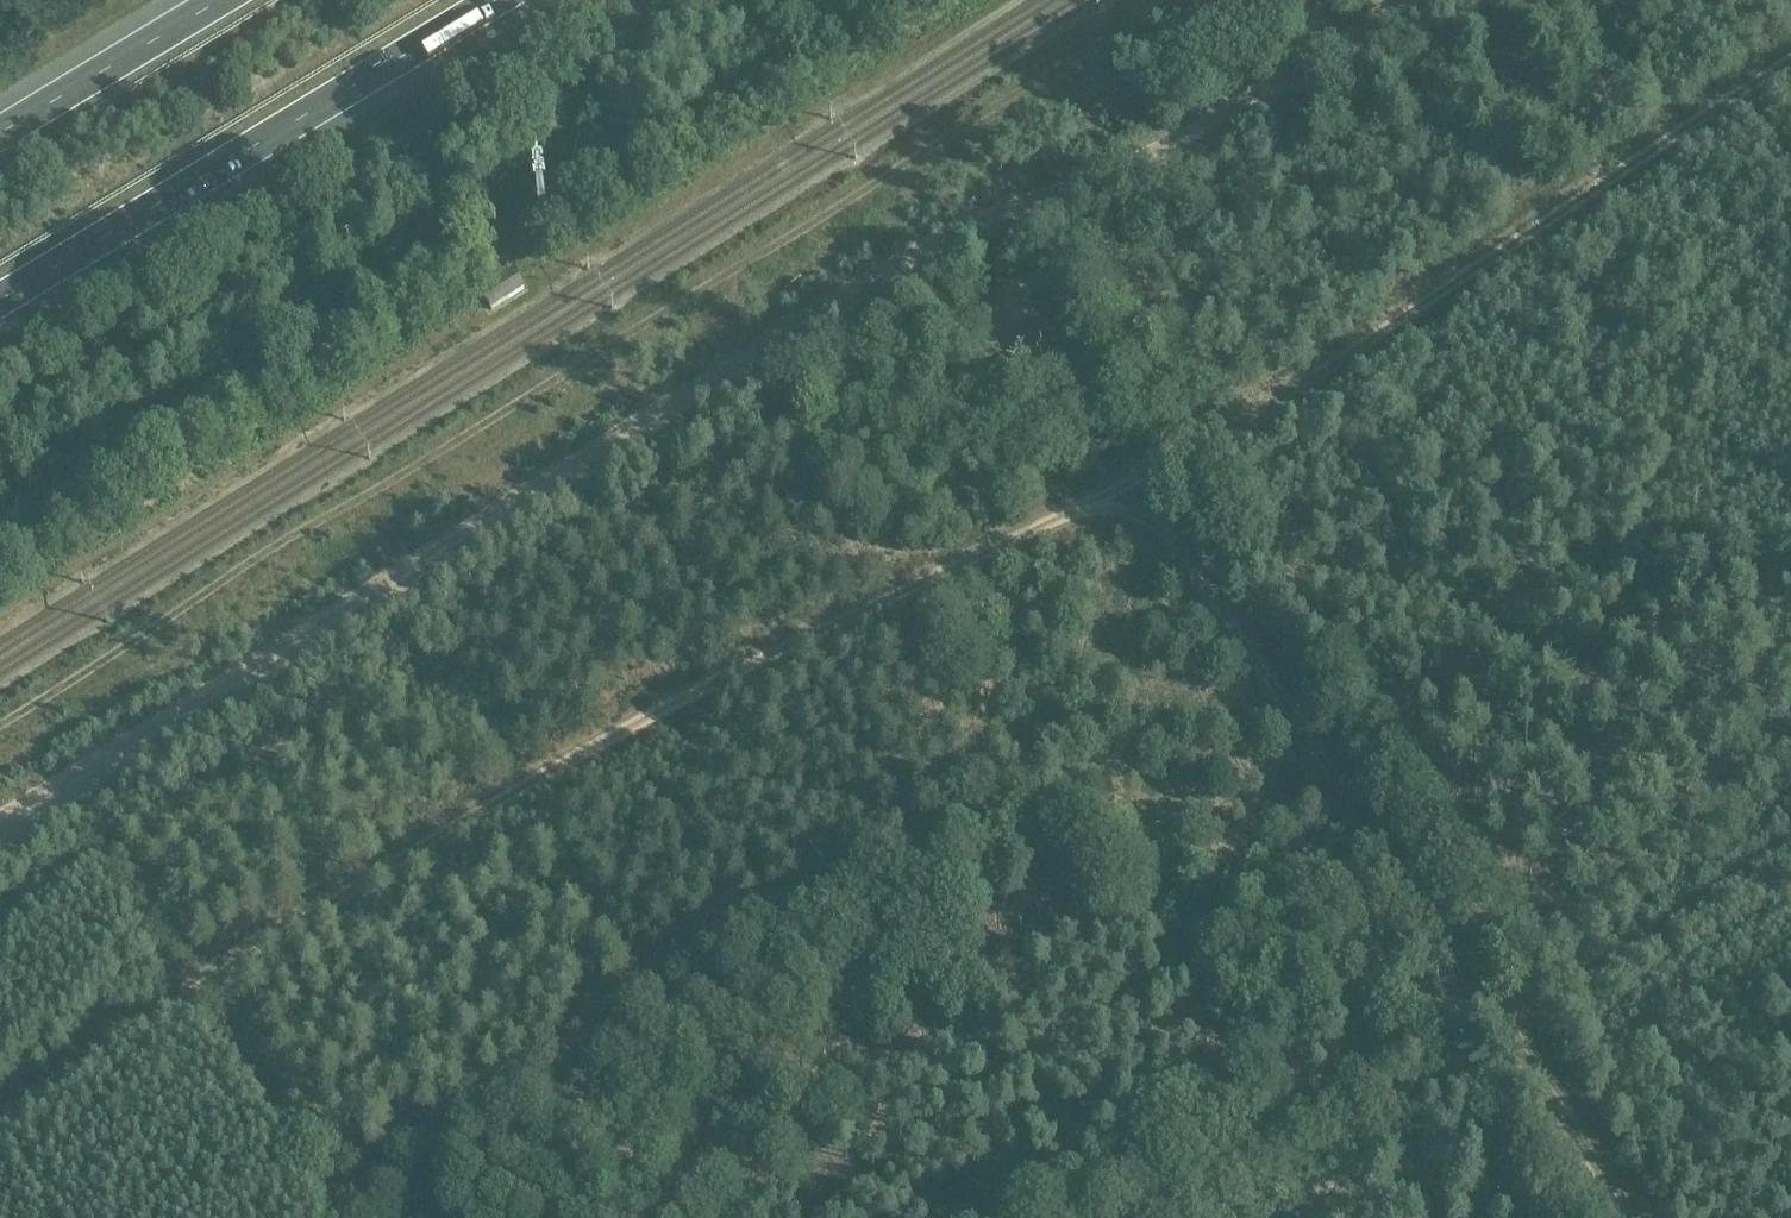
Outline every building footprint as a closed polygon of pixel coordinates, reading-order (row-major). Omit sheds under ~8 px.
[(517,274),(481,296),(492,313),(528,291),(517,274)]
